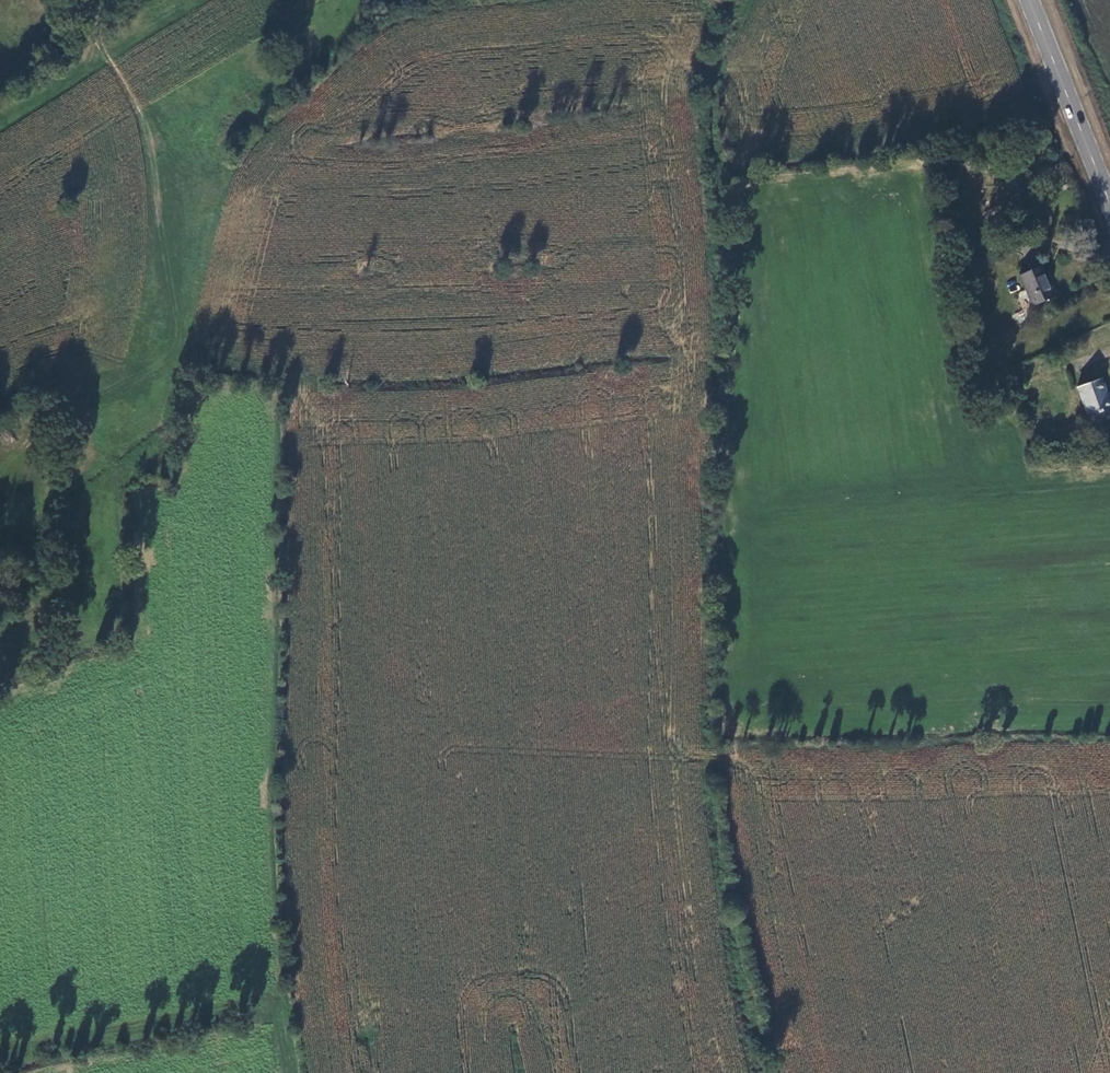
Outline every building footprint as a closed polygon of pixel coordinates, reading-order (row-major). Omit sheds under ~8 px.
[(1050,176),(1062,175),(1062,164),(1050,165),(1050,176)] [(1014,181),(1019,196),(1027,193),(1022,179),(1014,181)] [(1041,267),(1019,276),(1031,304),(1054,295),(1041,267)] [(1077,387),(1087,417),(1109,408),(1109,404),(1101,379),(1077,387)]
